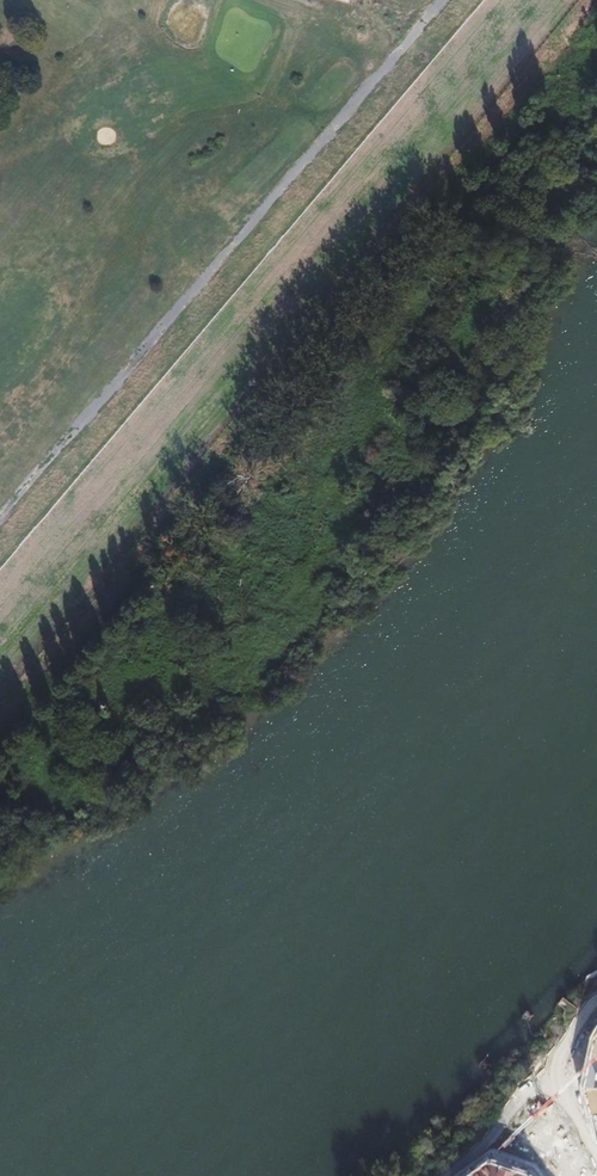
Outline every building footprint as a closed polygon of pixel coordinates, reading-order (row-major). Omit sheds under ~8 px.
[(537,1172),(494,1157),(466,1175),(540,1175),(537,1172)]
